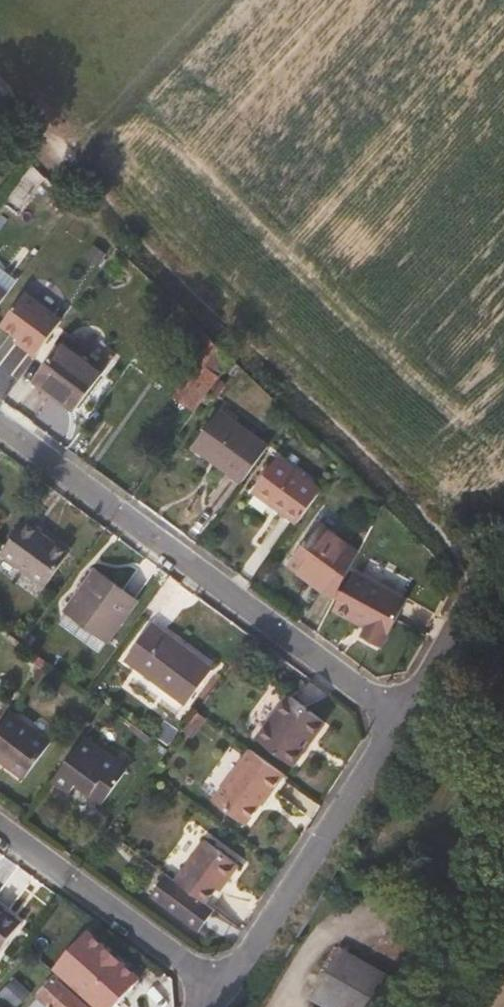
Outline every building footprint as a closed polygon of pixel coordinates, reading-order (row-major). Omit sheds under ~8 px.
[(18,281),(0,268),(0,305),(18,281)] [(38,353),(62,320),(25,294),(2,326),(38,353)] [(68,332),(33,379),(75,410),(106,369),(82,352),(88,344),(86,339),(74,331),(68,332)] [(191,372),(199,360),(188,352),(180,364),(191,372)] [(195,410),(220,376),(199,360),(191,372),(174,394),(195,410)] [(268,446),(217,411),(193,443),(227,468),(225,472),(241,483),(268,446)] [(320,492),(275,459),(253,490),(297,523),(320,492)] [(0,553),(0,554),(45,586),(70,551),(48,535),(50,534),(26,516),(0,553)] [(335,598),(360,549),(320,521),(292,562),(318,581),(315,584),(335,598)] [(377,586),(389,570),(369,554),(356,570),(377,586)] [(318,581),(292,562),(289,565),(315,584),(318,581)] [(95,569),(66,609),(107,639),(137,599),(95,569)] [(377,586),(356,570),(350,578),(370,594),(377,586)] [(153,623),(127,660),(185,703),(212,666),(153,623)] [(291,693),(258,738),(292,764),(326,719),(291,693)] [(52,741),(9,711),(0,724),(0,759),(25,777),(52,741)] [(128,767),(84,735),(52,780),(67,791),(73,783),(102,803),(128,767)] [(270,791),(285,772),(250,746),(215,795),(247,819),(268,790),(270,791)] [(227,880),(240,863),(206,839),(176,880),(205,901),(217,886),(223,877),(227,880)] [(217,910),(213,907),(205,901),(176,880),(166,872),(154,890),(204,927),(217,910)] [(221,889),(227,880),(223,877),(217,886),(221,889)] [(21,923),(10,915),(9,917),(0,911),(0,952),(21,923)] [(101,1006),(113,1006),(142,969),(84,926),(51,969),(101,1006)] [(407,984),(340,947),(311,1000),(322,1006),(394,1006),(407,984)] [(38,997),(48,1006),(88,1006),(56,978),(38,997)]
